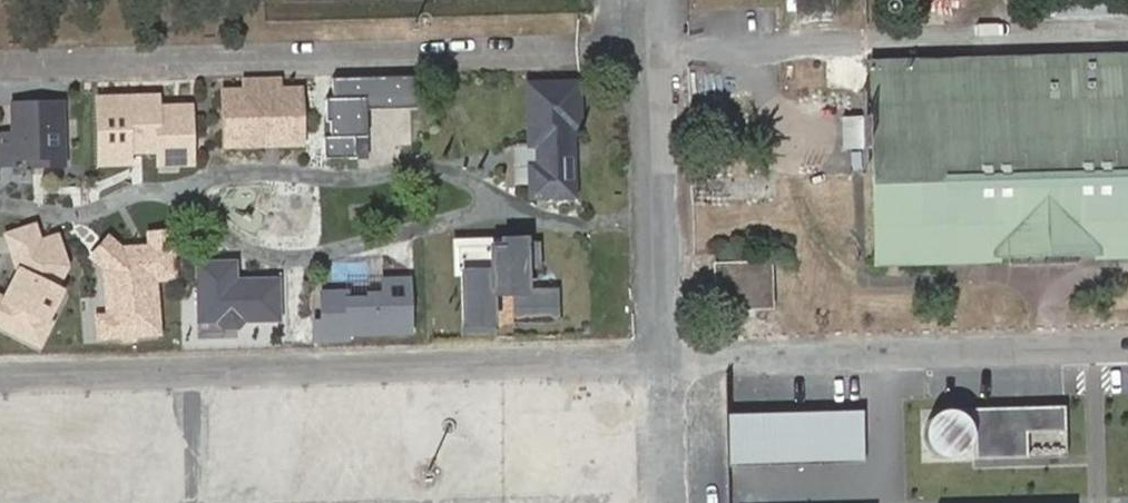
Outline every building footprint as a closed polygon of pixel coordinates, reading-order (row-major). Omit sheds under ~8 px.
[(871,63),(876,259),(1127,252),(1127,56),(871,63)] [(90,103),(91,150),(103,150),(118,137),(128,137),(137,145),(137,156),(151,169),(164,167),(190,141),(171,121),(181,110),(153,83),(128,110),(117,110),(110,102),(90,103)] [(399,87),(330,84),(328,129),(354,130),(353,137),(381,138),(381,131),(397,132),(397,138),(416,139),(417,107),(399,106),(399,87)] [(311,148),(311,89),(255,89),(255,86),(223,86),(223,111),(244,111),(244,122),(249,122),(249,133),(240,133),(240,148),(311,148)] [(551,88),(473,90),(475,165),(553,163),(551,88)] [(52,93),(51,112),(12,110),(5,109),(5,98),(0,98),(0,146),(2,146),(1,160),(26,162),(29,157),(45,158),(48,164),(72,165),(76,95),(52,93)] [(842,115),(843,148),(864,148),(863,115),(842,115)] [(19,307),(14,287),(54,279),(44,231),(4,239),(5,243),(0,244),(0,311),(19,307)] [(155,335),(152,281),(170,279),(167,237),(145,238),(147,254),(138,254),(132,249),(117,250),(102,268),(105,318),(94,319),(95,339),(117,338),(120,341),(132,340),(135,336),(155,335)] [(89,258),(102,268),(117,250),(105,240),(89,258)] [(458,271),(466,318),(514,309),(517,324),(557,317),(544,240),(523,244),(517,252),(500,255),(493,265),(458,271)] [(737,295),(737,305),(768,305),(767,266),(716,268),(717,296),(737,295)] [(213,275),(217,302),(185,306),(191,350),(261,339),(255,301),(250,269),(213,275)] [(350,335),(411,334),(410,276),(380,277),(381,291),(368,292),(368,295),(350,296),(350,290),(319,290),(319,320),(311,320),(312,341),(350,341),(350,335)] [(717,306),(737,305),(737,295),(717,296),(717,306)] [(265,299),(255,301),(261,339),(271,337),(265,299)] [(905,447),(910,456),(918,462),(928,466),(939,467),(949,464),(958,458),(964,450),(968,439),(968,428),(964,417),(957,409),(947,403),(936,401),(925,402),(915,408),(907,416),(903,426),(902,437),(905,447)] [(1064,406),(972,409),(974,460),(1066,457),(1064,406)] [(861,410),(726,415),(728,468),(863,463),(861,410)] [(29,497),(32,468),(0,464),(0,494),(29,497)]
